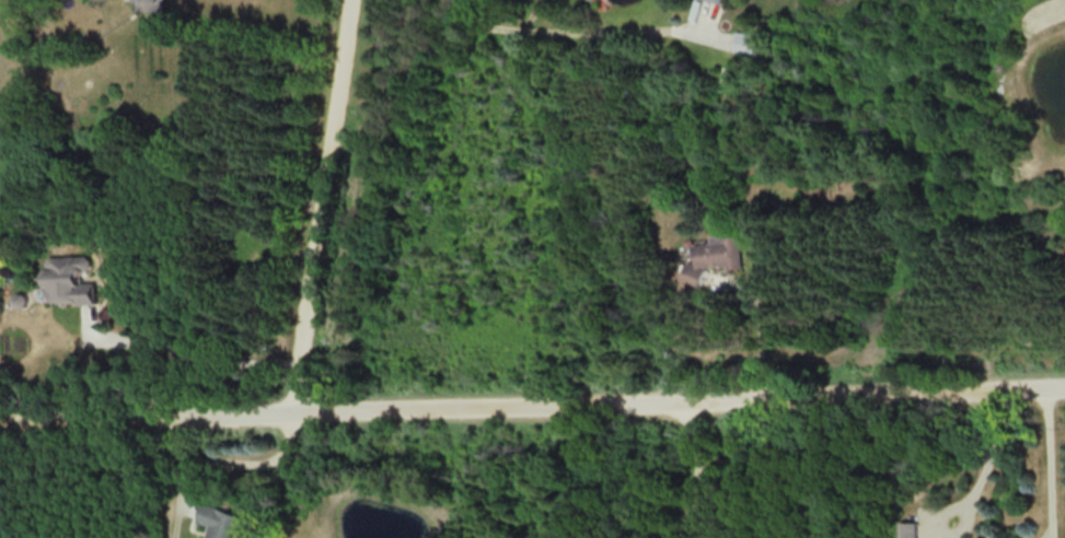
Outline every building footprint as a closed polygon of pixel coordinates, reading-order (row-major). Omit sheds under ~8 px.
[(167,0),(136,0),(136,10),(167,10),(167,0)] [(742,267),(741,235),(711,235),(711,243),(695,243),(695,261),(686,261),(686,283),(704,283),(704,268),(742,267)] [(46,303),(96,303),(96,256),(46,256),(46,303)] [(246,514),(204,502),(199,520),(211,524),(207,537),(240,537),(246,514)] [(901,520),(901,537),(918,537),(918,520),(901,520)]
